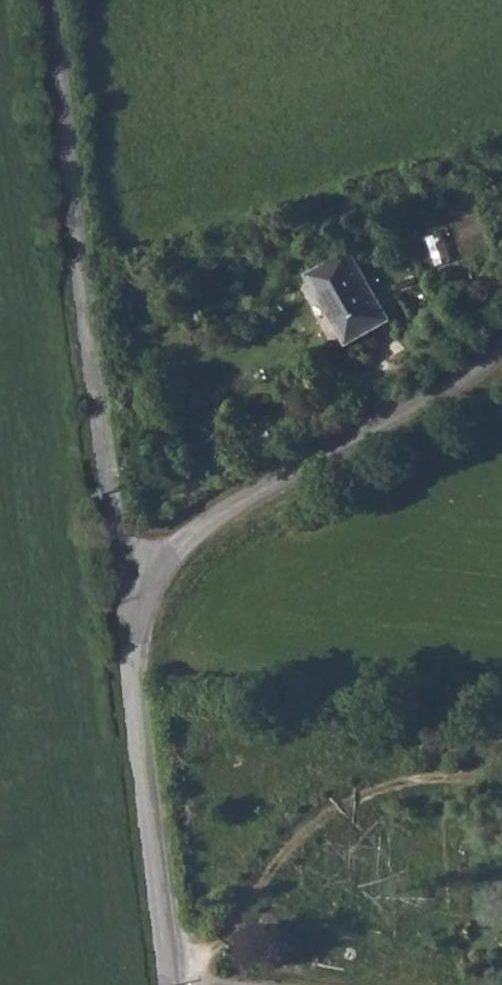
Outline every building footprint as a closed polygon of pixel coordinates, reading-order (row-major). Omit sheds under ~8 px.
[(353,249),(308,270),(341,342),(387,321),(353,249)]
